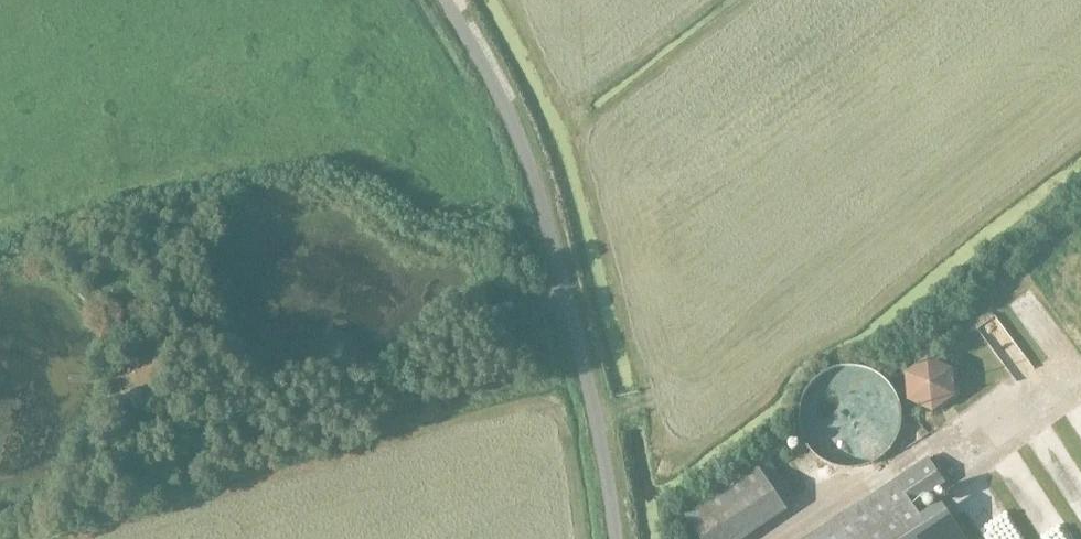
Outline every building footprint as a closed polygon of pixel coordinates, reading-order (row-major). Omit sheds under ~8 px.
[(1000,308),(988,316),(1006,342),(1017,334),(1000,308)] [(1028,367),(1038,379),(1056,364),(1062,373),(1076,362),(1043,321),(1027,334),(1044,354),(1028,367)] [(928,359),(905,375),(908,401),(934,412),(954,398),(951,369),(928,359)] [(798,412),(798,416),(798,421),(798,425),(799,430),(801,434),(802,438),(805,442),(807,446),(810,449),(813,452),(816,455),(820,458),(823,461),(827,463),(831,464),(836,466),(840,467),(844,467),(849,468),(853,467),(858,467),(862,466),(866,464),(871,463),(875,461),(878,458),(882,456),(885,453),(888,449),(891,446),(893,442),(895,438),(897,434),(898,430),(899,425),(900,421),(900,416),(900,412),(899,407),(898,403),(897,399),(895,395),(893,391),(891,387),(888,383),(885,380),(882,377),(878,374),(875,372),(871,370),(866,368),(862,367),(858,366),(853,365),(849,365),(844,365),(840,366),(836,367),(831,368),(827,370),(823,372),(819,374),(816,377),(813,380),(810,383),(807,387),(804,391),(802,395),(801,399),(799,403),(798,407),(798,412)] [(128,390),(126,408),(132,408),(131,412),(136,413),(136,409),(138,409),(139,391),(128,390)] [(757,466),(684,516),(699,538),(737,538),(784,507),(782,503),(793,496),(767,458),(757,466)] [(911,507),(945,484),(927,458),(894,480),(806,538),(964,538),(939,502),(918,517),(911,507)] [(964,510),(964,522),(993,521),(993,509),(964,510)]
